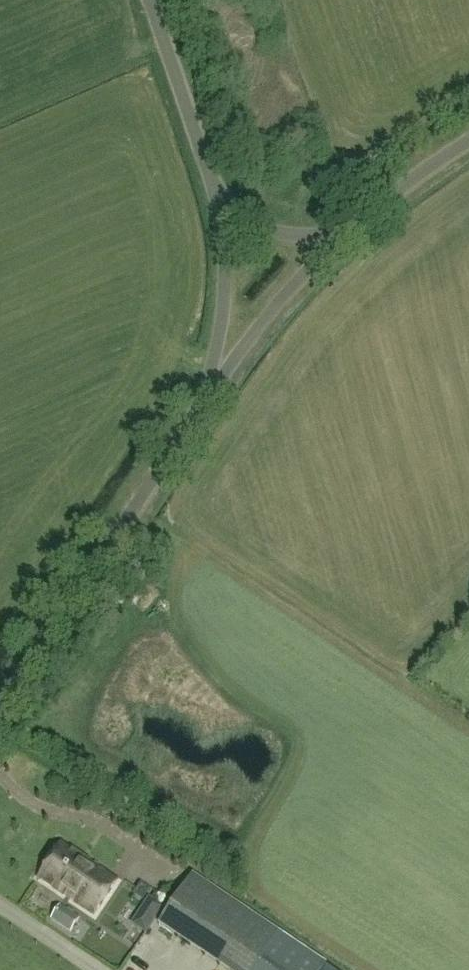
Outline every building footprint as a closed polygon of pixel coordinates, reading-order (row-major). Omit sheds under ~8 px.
[(61,842),(36,881),(93,918),(119,880),(61,842)] [(193,875),(159,925),(226,969),(323,969),(326,965),(193,875)] [(138,918),(149,926),(161,910),(150,902),(138,918)] [(71,932),(80,918),(60,905),(51,919),(71,932)] [(187,961),(189,969),(197,969),(204,968),(200,957),(187,961)]
